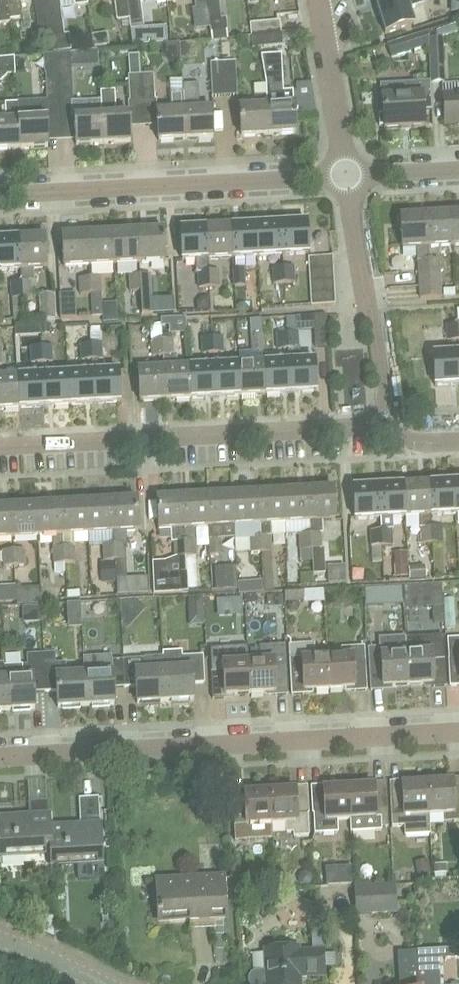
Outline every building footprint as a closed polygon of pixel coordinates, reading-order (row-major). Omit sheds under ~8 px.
[(10,23),(9,20),(7,0),(0,0),(0,24),(10,23)] [(9,20),(21,19),(18,0),(7,0),(9,20)] [(117,20),(129,19),(127,0),(114,0),(117,20)] [(129,19),(131,30),(143,29),(143,28),(139,0),(127,0),(129,19)] [(207,0),(194,0),(196,10),(208,9),(207,0)] [(208,9),(212,42),(229,40),(226,18),(222,18),(219,0),(207,0),(208,9)] [(430,0),(393,0),(376,5),(385,33),(413,24),(409,9),(423,4),(423,2),(430,0)] [(51,37),(64,35),(60,2),(47,4),(51,37)] [(40,39),(51,37),(47,4),(35,5),(40,39)] [(251,37),(282,34),(280,21),(250,24),(251,37)] [(143,29),(131,30),(133,44),(149,43),(168,42),(167,26),(148,27),(143,28),(143,29)] [(389,46),(393,58),(429,47),(429,40),(428,33),(389,46)] [(253,48),(260,47),(283,45),(282,34),(251,37),(253,48)] [(429,40),(429,47),(431,85),(445,84),(443,40),(429,40)] [(153,57),(148,44),(135,49),(140,62),(153,57)] [(76,145),(103,144),(101,115),(75,116),(74,104),(72,104),(69,53),(57,54),(58,79),(58,95),(59,105),(61,136),(75,135),(76,145)] [(14,70),(13,60),(0,60),(0,70),(14,70)] [(213,97),(225,96),(223,62),(211,63),(213,97)] [(223,62),(225,96),(238,96),(236,62),(223,62)] [(142,101),(155,100),(154,74),(141,75),(142,101)] [(129,75),(130,102),(142,101),(141,75),(129,75)] [(47,105),(59,105),(58,95),(58,79),(46,80),(47,101),(47,105)] [(294,104),(293,104),(293,91),(278,92),(278,80),(264,81),(267,106),(268,135),(295,133),(294,104)] [(424,110),(432,109),(430,82),(409,83),(410,95),(382,97),(383,114),(379,114),(380,125),(384,125),(384,129),(425,126),(424,110)] [(101,115),(103,144),(130,142),(128,113),(114,114),(114,109),(115,109),(114,91),(99,92),(101,115)] [(183,110),(184,110),(183,92),(170,92),(171,110),(157,111),(158,140),(185,139),(183,110)] [(444,93),(446,125),(458,124),(458,92),(444,93)] [(31,102),(18,103),(20,149),(47,147),(45,106),(47,105),(47,101),(31,102)] [(18,103),(5,104),(6,117),(8,116),(8,120),(0,121),(0,150),(20,149),(18,103)] [(300,103),(301,117),(311,116),(310,103),(300,103)] [(268,135),(267,106),(240,107),(241,136),(268,135)] [(185,139),(213,137),(211,108),(184,110),(183,110),(185,139)] [(426,214),(428,247),(453,245),(451,213),(426,214)] [(428,247),(426,214),(401,216),(402,248),(428,247)] [(281,222),(283,256),(308,254),(306,221),(281,222)] [(255,224),(257,257),(283,256),(281,222),(255,224)] [(230,225),(232,259),(257,257),(255,224),(230,225)] [(205,227),(207,260),(232,259),(230,225),(205,227)] [(209,288),(208,272),(207,260),(205,227),(179,228),(182,262),(194,261),(195,274),(197,274),(198,289),(209,288)] [(137,230),(139,263),(163,262),(161,229),(137,230)] [(137,230),(113,231),(114,265),(139,263),(137,230)] [(87,233),(89,266),(114,265),(113,231),(87,233)] [(89,266),(87,233),(62,235),(64,268),(89,266)] [(34,269),(46,268),(44,236),(19,237),(21,270),(22,282),(22,298),(33,298),(32,281),(35,281),(34,269)] [(21,270),(19,237),(0,238),(0,271),(21,270)] [(308,257),(309,269),(333,268),(332,255),(308,257)] [(429,275),(440,274),(439,259),(429,260),(429,275)] [(429,260),(419,260),(420,286),(441,285),(440,274),(429,275),(429,260)] [(263,268),(251,266),(247,291),(259,293),(263,268)] [(295,283),(294,267),(284,268),(284,284),(295,283)] [(284,268),(273,269),(274,284),(284,284),(284,268)] [(310,281),(333,280),(333,268),(309,269),(310,281)] [(233,271),(234,287),(245,286),(244,270),(233,271)] [(218,272),(208,272),(209,288),(219,288),(218,272)] [(142,315),(153,314),(151,275),(140,276),(141,292),(142,315)] [(130,276),(130,292),(141,292),(140,276),(130,276)] [(79,279),(80,295),(91,295),(90,278),(79,279)] [(91,295),(101,294),(100,278),(90,278),(91,295)] [(310,293),(334,291),(333,280),(310,281),(310,293)] [(12,299),(22,298),(22,282),(11,283),(12,299)] [(441,285),(420,286),(421,299),(441,297),(441,285)] [(311,305),(335,304),(334,291),(310,293),(311,305)] [(56,319),(55,295),(39,296),(41,320),(56,319)] [(328,347),(326,314),(314,314),(316,348),(328,347)] [(262,319),(251,319),(251,335),(263,335),(262,319)] [(448,341),(458,340),(458,324),(447,325),(448,341)] [(289,349),(288,333),(277,334),(278,350),(289,349)] [(289,361),(291,393),(316,392),(314,360),(299,361),(297,333),(288,333),(289,349),(289,361)] [(264,351),(263,335),(251,335),(252,352),(264,351)] [(223,337),(213,338),(214,354),(224,353),(223,337)] [(201,338),(202,354),(214,354),(213,338),(201,338)] [(163,356),(162,340),(151,341),(152,357),(163,356)] [(189,367),(177,368),(177,354),(174,354),(174,340),(162,340),(163,356),(164,369),(166,400),(191,399),(189,367)] [(92,360),(91,344),(80,345),(81,361),(92,360)] [(92,360),(103,360),(102,344),(91,344),(92,360)] [(52,346),(41,347),(42,363),(53,362),(52,346)] [(30,348),(31,364),(42,363),(41,347),(30,348)] [(458,351),(433,353),(435,385),(458,384),(458,352),(458,351)] [(350,360),(349,395),(369,396),(369,360),(350,360)] [(264,363),(266,394),(291,393),(289,361),(264,363)] [(239,364),(241,396),(266,394),(264,363),(239,364)] [(215,366),(216,397),(241,396),(239,364),(215,366)] [(189,367),(191,399),(216,397),(215,366),(189,367)] [(166,400),(164,369),(138,370),(140,402),(166,400)] [(120,403),(118,371),(93,372),(95,404),(120,403)] [(68,374),(70,406),(95,404),(93,372),(68,374)] [(43,375),(45,407),(70,406),(68,374),(43,375)] [(18,377),(19,408),(45,407),(43,375),(18,377)] [(19,408),(18,377),(0,378),(0,410),(19,408)] [(429,505),(430,515),(455,514),(454,480),(428,482),(429,505)] [(419,516),(420,529),(421,545),(431,544),(430,529),(430,515),(429,505),(428,482),(403,483),(405,516),(419,516)] [(378,485),(380,518),(405,516),(403,483),(378,485)] [(380,518),(378,485),(353,486),(355,519),(380,518)] [(307,489),(309,522),(335,520),(333,487),(307,489)] [(309,522),(307,489),(281,490),(284,523),(309,522)] [(272,536),(271,524),(284,523),(281,490),(257,492),(259,521),(259,525),(261,554),(271,553),(270,537),(272,536)] [(235,539),(250,538),(251,554),(261,554),(259,525),(259,521),(257,492),(232,493),(234,526),(235,539)] [(234,526),(232,493),(207,495),(209,528),(211,556),(222,555),(221,539),(223,539),(222,527),(234,526)] [(182,496),(184,529),(209,528),(207,495),(182,496)] [(185,542),(184,529),(182,496),(157,498),(159,530),(171,530),(172,543),(175,543),(175,557),(186,557),(185,542)] [(111,500),(113,533),(139,531),(137,499),(111,500)] [(86,501),(88,534),(113,533),(111,500),(86,501)] [(61,503),(63,536),(88,534),(86,501),(61,503)] [(36,504),(38,537),(63,536),(61,503),(36,504)] [(11,506),(13,539),(38,537),(36,504),(11,506)] [(13,539),(11,506),(0,506),(0,539),(13,539)] [(441,544),(440,528),(430,529),(431,544),(441,544)] [(381,531),(371,532),(372,547),(382,547),(381,531)] [(382,547),(393,546),(392,531),(381,531),(382,547)] [(321,534),(310,535),(311,551),(312,551),(322,550),(321,534)] [(300,552),(311,551),(310,535),(299,535),(300,552)] [(185,542),(186,557),(197,556),(196,541),(185,542)] [(125,544),(114,545),(115,561),(126,561),(125,544)] [(104,562),(115,561),(114,545),(103,546),(104,562)] [(75,547),(64,548),(65,564),(76,564),(75,547)] [(64,548),(53,548),(54,565),(65,564),(64,548)] [(322,550),(312,551),(313,575),(325,574),(324,549),(322,550)] [(26,566),(25,550),(14,551),(15,567),(26,566)] [(15,567),(14,551),(3,551),(4,568),(15,567)] [(410,560),(409,570),(426,570),(426,560),(410,560)] [(165,562),(153,562),(154,594),(181,593),(181,577),(165,578),(165,562)] [(408,570),(395,571),(396,579),(409,578),(408,570)] [(307,598),(325,594),(323,581),(304,585),(307,598)] [(433,623),(444,623),(442,584),(404,586),(405,609),(432,607),(433,623)] [(394,586),(395,603),(404,603),(403,585),(394,586)] [(373,604),(372,587),(363,587),(364,605),(373,604)] [(43,600),(42,588),(27,589),(28,601),(43,600)] [(305,601),(305,591),(285,592),(285,602),(305,601)] [(258,604),(258,596),(246,596),(247,604),(258,604)] [(189,609),(204,608),(203,597),(188,598),(189,609)] [(242,598),(220,599),(220,615),(242,614),(242,598)] [(456,629),(454,599),(443,599),(445,629),(456,629)] [(405,637),(406,652),(407,652),(408,684),(434,683),(434,686),(445,686),(443,638),(438,638),(438,636),(405,637)] [(448,638),(450,685),(458,685),(458,637),(448,638)] [(262,660),(249,661),(251,693),(276,691),(276,695),(289,694),(286,644),(261,646),(262,660)] [(329,689),(328,657),(317,657),(316,644),(291,645),(293,694),(305,693),(305,690),(329,689)] [(355,691),(367,690),(365,646),(343,648),(344,656),(328,657),(329,689),(355,687),(355,691)] [(383,686),(408,684),(407,652),(406,652),(384,653),(383,647),(369,648),(371,690),(383,689),(383,686)] [(163,657),(165,702),(194,700),(193,684),(205,683),(204,655),(183,656),(183,651),(163,652),(163,657)] [(58,707),(86,706),(85,673),(67,674),(66,663),(56,663),(55,653),(44,654),(46,692),(57,691),(58,707)] [(27,655),(28,665),(4,666),(5,677),(7,710),(35,709),(34,693),(46,692),(44,654),(27,655)] [(165,702),(163,657),(123,659),(124,674),(125,688),(137,687),(138,703),(165,702)] [(251,693),(249,661),(236,662),(235,657),(212,658),(214,698),(226,698),(226,694),(251,693)] [(124,674),(123,659),(102,661),(103,672),(85,673),(86,706),(115,704),(114,688),(125,688),(124,674)] [(428,775),(430,813),(454,812),(455,820),(458,819),(458,777),(453,777),(453,779),(442,780),(442,774),(428,775)] [(430,813),(428,775),(413,776),(413,782),(402,783),(402,780),(391,781),(393,807),(394,826),(406,825),(406,834),(431,833),(430,813)] [(351,833),(382,831),(382,827),(389,827),(388,808),(386,781),(374,782),(374,784),(349,786),(351,818),(351,833)] [(309,836),(308,812),(309,812),(307,785),(296,786),(296,788),(270,790),(272,823),(287,822),(288,833),(294,833),(295,837),(309,836)] [(351,818),(349,786),(324,787),(324,785),(312,785),(313,811),(315,811),(316,832),(339,830),(338,819),(351,818)] [(249,842),(247,824),(272,823),(270,790),(245,791),(245,789),(234,790),(235,816),(234,817),(234,824),(229,825),(230,843),(249,842)] [(50,827),(51,851),(52,863),(102,860),(99,797),(78,798),(80,826),(50,827)] [(50,827),(48,800),(29,801),(29,817),(0,818),(0,853),(51,851),(50,827)] [(427,861),(414,863),(417,878),(430,876),(427,861)] [(445,864),(432,865),(433,874),(446,873),(445,864)] [(160,921),(226,917),(224,877),(158,881),(160,921)] [(395,885),(355,887),(356,915),(396,913),(395,885)] [(324,975),(322,951),(298,953),(298,949),(266,951),(267,971),(255,972),(252,974),(249,978),(250,983),(300,983),(300,977),(324,975)] [(445,950),(445,958),(458,958),(458,949),(455,949),(445,950)] [(439,950),(418,951),(420,983),(441,983),(439,950)] [(418,951),(399,952),(401,983),(420,983),(418,951)]
